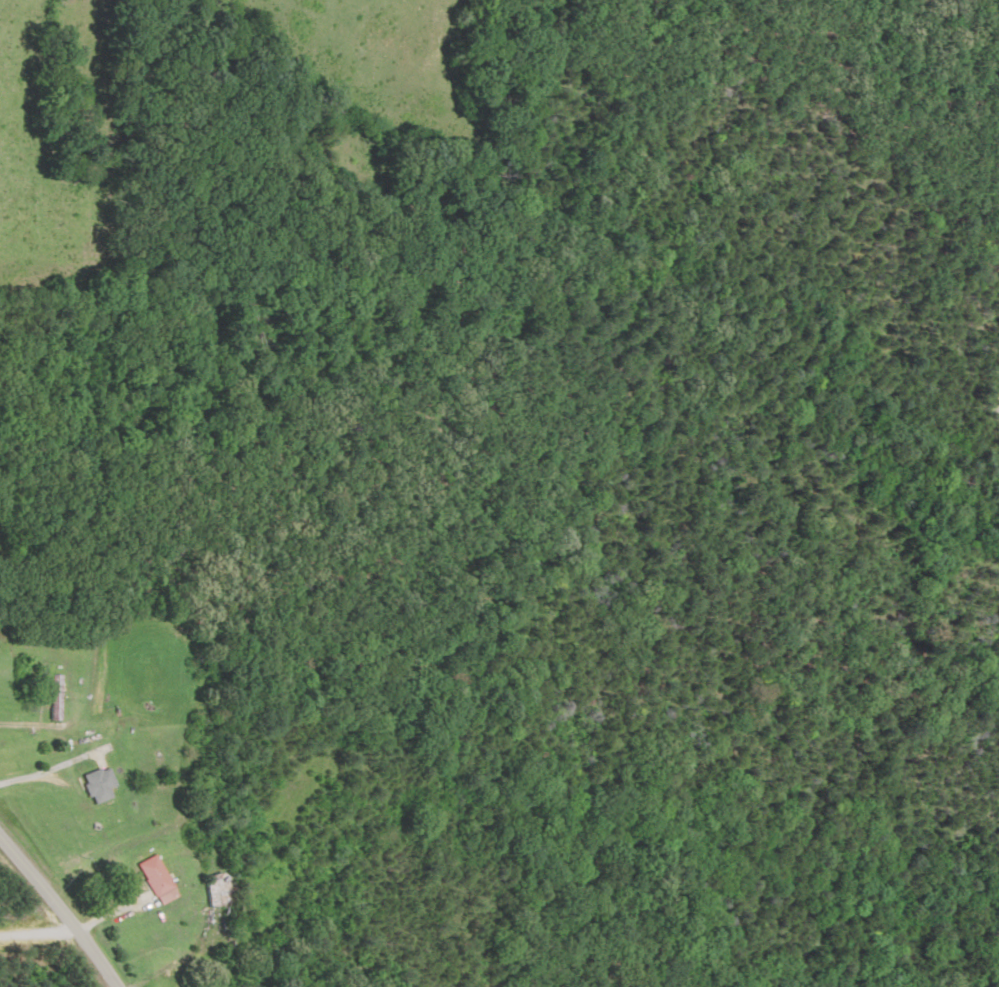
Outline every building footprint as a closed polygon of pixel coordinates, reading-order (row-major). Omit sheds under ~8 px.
[(54,721),(68,721),(68,675),(54,675),(54,721)] [(84,776),(94,803),(114,796),(111,787),(118,785),(111,766),(84,776)] [(153,905),(172,899),(157,856),(138,862),(153,905)] [(204,904),(226,903),(224,875),(202,877),(204,904)]
